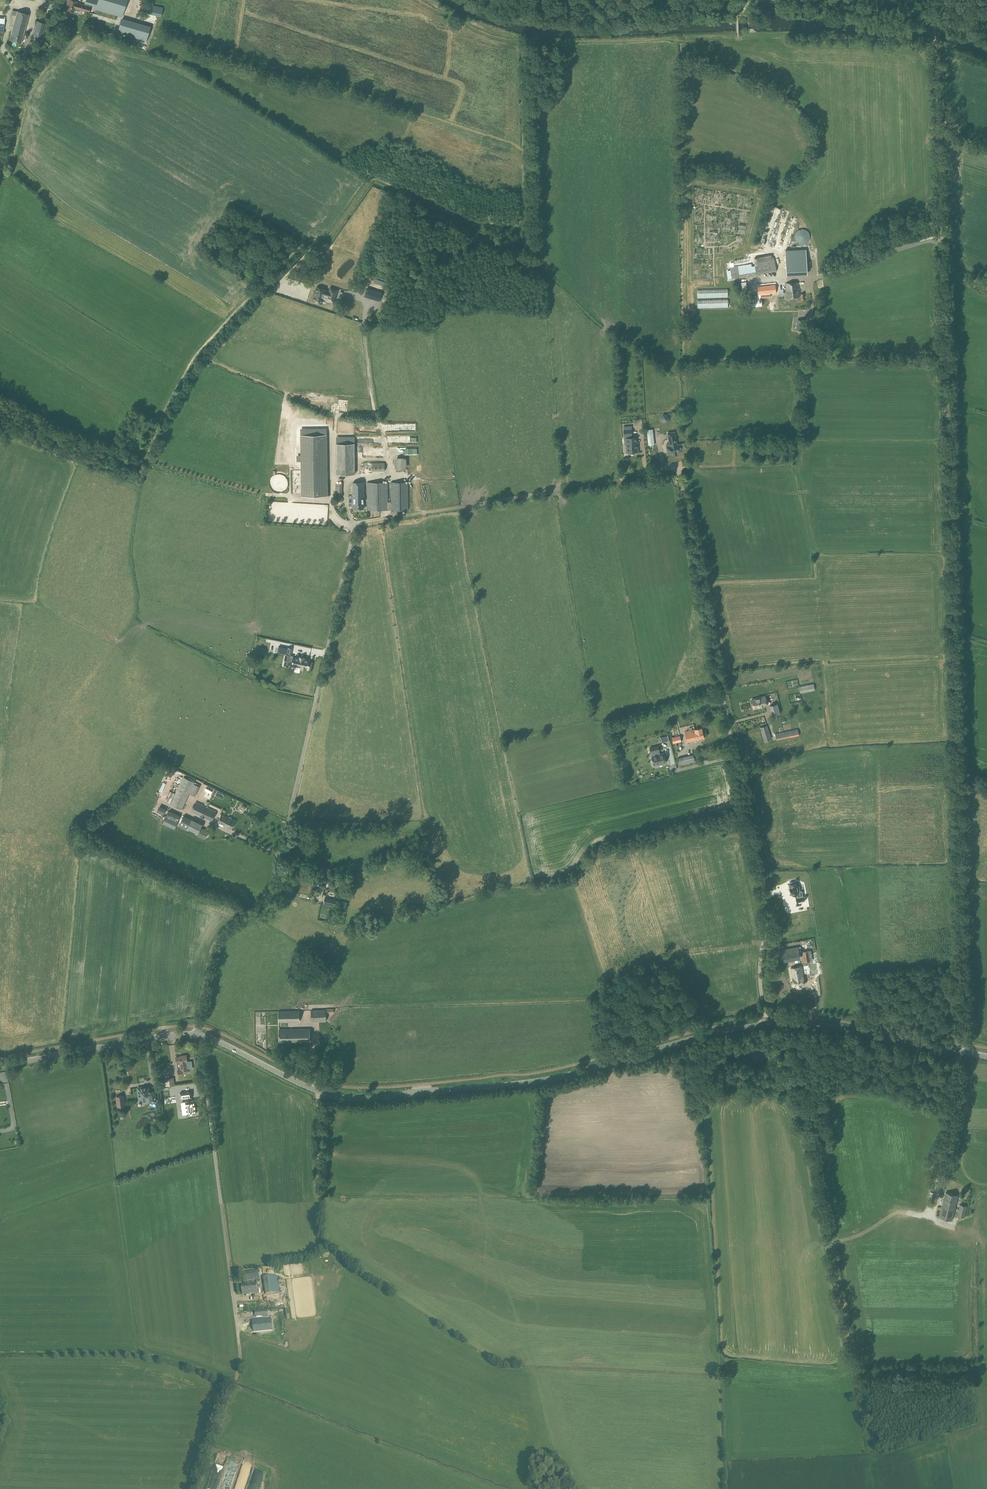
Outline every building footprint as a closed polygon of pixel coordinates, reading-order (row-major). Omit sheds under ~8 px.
[(67,11),(74,13),(75,7),(78,8),(78,9),(89,12),(91,6),(77,2),(70,0),(68,0),(67,4),(69,4),(67,11)] [(127,0),(85,0),(84,3),(94,6),(93,9),(122,17),(127,0)] [(17,11),(12,10),(11,15),(16,16),(12,31),(10,40),(21,43),(24,34),(29,14),(17,11)] [(33,37),(42,40),(46,24),(37,21),(33,37)] [(70,103),(73,94),(56,88),(53,96),(70,103)] [(773,231),(779,207),(775,206),(774,213),(771,213),(766,230),(773,231)] [(805,230),(802,229),(800,230),(798,231),(796,232),(795,235),(795,237),(795,239),(796,241),(798,243),(800,244),(802,245),(805,244),(807,243),(809,241),(810,239),(810,237),(810,234),(809,232),(807,231),(805,230)] [(807,275),(806,249),(785,250),(786,276),(807,275)] [(771,255),(755,257),(756,263),(730,267),(732,279),(777,271),(775,260),(772,260),(771,255)] [(787,298),(799,297),(798,282),(786,283),(787,293),(786,293),(787,298)] [(754,295),(755,299),(746,300),(746,308),(762,306),(761,295),(776,293),(775,284),(757,286),(758,295),(754,295)] [(326,290),(317,287),(316,292),(315,291),(313,296),(314,296),(313,301),(322,303),(323,299),(334,302),(337,290),(331,288),(330,292),(326,291),(326,290)] [(341,312),(346,316),(350,311),(344,307),(341,312)] [(386,440),(416,441),(416,435),(386,435),(386,422),(381,421),(381,435),(386,435),(386,440)] [(631,429),(624,430),(624,436),(626,436),(626,438),(624,438),(625,444),(626,444),(626,448),(628,447),(628,452),(630,452),(630,453),(631,453),(632,454),(632,453),(633,453),(633,452),(638,451),(638,442),(636,442),(636,438),(631,438),(631,435),(632,435),(631,429)] [(655,444),(653,429),(646,430),(648,445),(655,444)] [(674,432),(668,433),(670,446),(667,447),(668,454),(673,453),(673,455),(677,454),(677,452),(682,451),(681,444),(677,445),(674,432)] [(302,496),(328,496),(327,435),(301,435),(302,496)] [(336,444),(337,474),(355,474),(355,444),(336,444)] [(406,468),(406,458),(403,458),(398,458),(395,459),(395,468),(397,469),(403,469),(406,468)] [(353,482),(353,497),(353,508),(364,508),(364,482),(353,482)] [(391,502),(388,502),(388,482),(367,482),(367,510),(388,510),(391,510),(408,510),(408,482),(391,482),(391,502)] [(280,656),(279,661),(284,662),(284,663),(292,665),(292,668),(300,670),(300,671),(305,672),(306,671),(307,671),(307,668),(308,668),(308,667),(308,663),(303,662),(304,661),(298,660),(298,661),(293,660),(293,661),(293,659),(290,658),(291,652),(287,651),(284,651),(283,657),(280,656)] [(815,690),(814,684),(799,687),(800,693),(815,690)] [(788,694),(789,701),(800,699),(798,693),(788,694)] [(751,700),(753,709),(767,705),(765,696),(751,700)] [(780,713),(777,703),(770,706),(772,716),(780,713)] [(771,739),(767,725),(760,728),(764,741),(771,739)] [(704,738),(702,728),(685,731),(687,742),(704,738)] [(799,736),(797,729),(775,734),(777,740),(799,736)] [(662,763),(666,762),(664,753),(660,754),(659,751),(658,746),(650,748),(651,753),(652,756),(654,765),(658,764),(659,765),(662,764),(662,763)] [(692,753),(676,758),(678,765),(694,761),(692,753)] [(195,782),(184,777),(171,804),(182,810),(190,794),(195,796),(200,787),(194,784),(195,782)] [(165,801),(169,803),(173,792),(169,791),(165,801)] [(761,814),(779,806),(776,797),(757,805),(761,814)] [(212,821),(216,813),(214,812),(213,810),(196,802),(191,812),(212,821)] [(158,806),(155,811),(162,814),(164,809),(158,806)] [(175,829),(180,815),(169,811),(163,824),(175,829)] [(187,830),(187,829),(198,834),(197,836),(205,839),(209,831),(201,828),(203,824),(192,819),(191,819),(184,815),(179,827),(187,830)] [(223,816),(221,815),(217,822),(220,824),(222,821),(225,823),(224,825),(226,826),(226,827),(231,829),(235,820),(228,817),(223,815),(223,816)] [(326,880),(323,880),(324,877),(328,878),(329,873),(321,872),(320,876),(322,876),(321,879),(315,878),(313,887),(315,887),(314,890),(320,891),(321,888),(324,889),(326,880)] [(800,886),(789,887),(790,904),(801,903),(800,886)] [(334,906),(336,899),(325,897),(324,903),(334,906)] [(775,951),(776,961),(784,960),(784,962),(800,959),(798,946),(782,949),(782,950),(775,951)] [(804,962),(813,961),(811,950),(802,952),(804,962)] [(791,968),(794,986),(804,985),(801,966),(794,968),(794,965),(790,966),(791,968)] [(334,1008),(326,1009),(326,1010),(311,1010),(311,1022),(326,1021),(326,1014),(334,1013),(334,1008)] [(299,1011),(278,1011),(279,1022),(300,1022),(299,1011)] [(279,1033),(279,1039),(279,1042),(309,1042),(309,1029),(279,1029),(279,1033)] [(183,1056),(176,1057),(177,1063),(181,1063),(182,1070),(178,1070),(178,1074),(189,1073),(188,1069),(193,1068),(192,1061),(187,1061),(187,1055),(183,1056)] [(174,1077),(165,1078),(166,1086),(171,1086),(175,1085),(174,1077)] [(148,1099),(149,1103),(156,1102),(155,1092),(151,1092),(149,1091),(149,1087),(144,1087),(143,1087),(140,1087),(140,1088),(139,1088),(139,1092),(139,1093),(139,1099),(143,1098),(145,1099),(148,1099)] [(185,1101),(186,1105),(185,1105),(185,1106),(182,1106),(183,1111),(185,1111),(187,1111),(187,1114),(187,1115),(196,1113),(195,1108),(196,1108),(195,1108),(195,1106),(195,1105),(194,1100),(191,1101),(190,1098),(192,1098),(191,1091),(180,1093),(181,1099),(187,1098),(188,1101),(185,1101)] [(116,1097),(118,1107),(125,1106),(124,1096),(116,1097)] [(946,1193),(940,1217),(952,1220),(958,1196),(946,1193)] [(968,1206),(960,1204),(957,1215),(965,1217),(968,1206)] [(899,1221),(900,1213),(892,1211),(890,1220),(899,1221)] [(973,1232),(974,1225),(956,1222),(955,1229),(973,1232)] [(242,1273),(244,1284),(241,1284),(242,1294),(257,1293),(256,1283),(248,1284),(248,1281),(260,1279),(259,1270),(242,1273)] [(280,1293),(279,1292),(278,1279),(277,1276),(264,1278),(266,1295),(280,1293)] [(271,1321),(253,1323),(254,1330),(264,1329),(264,1330),(272,1329),(271,1321)] [(245,1475),(246,1475),(248,1468),(244,1467),(245,1465),(240,1464),(234,1488),(241,1488),(245,1475)] [(249,1482),(257,1485),(262,1470),(255,1467),(249,1482)] [(229,1483),(221,1480),(218,1488),(228,1488),(229,1483)]
